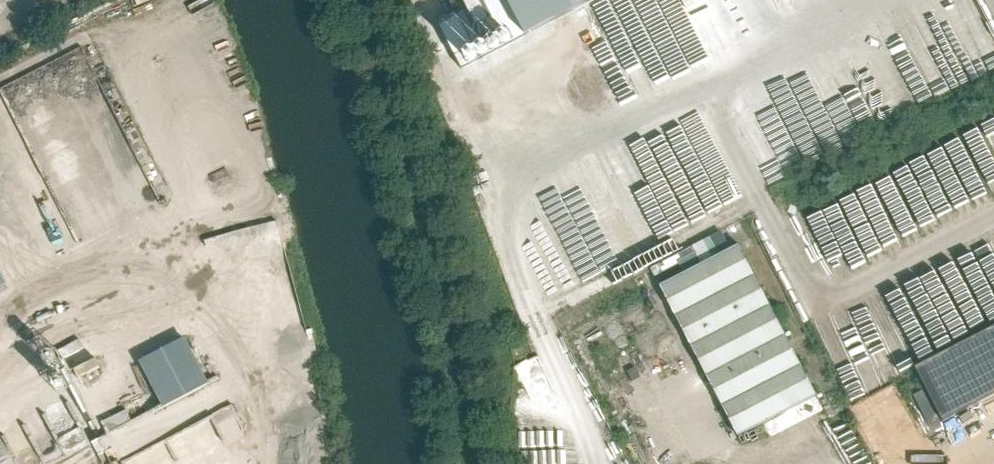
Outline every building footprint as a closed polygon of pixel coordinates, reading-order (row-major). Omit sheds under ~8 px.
[(439,30),(460,71),(574,11),(596,0),(496,0),(439,30)] [(636,0),(604,0),(608,11),(636,0)] [(763,23),(790,10),(785,0),(752,0),(763,23)] [(834,59),(842,86),(885,74),(880,58),(856,65),(853,54),(834,59)] [(817,396),(739,245),(661,285),(738,436),(817,396)] [(943,420),(993,393),(993,324),(915,365),(943,420)] [(172,348),(111,370),(121,396),(134,391),(137,399),(160,391),(155,377),(179,368),(172,348)] [(93,396),(98,407),(121,395),(116,385),(93,396)] [(162,453),(216,428),(207,409),(154,433),(162,453)] [(125,418),(103,424),(110,448),(131,442),(125,418)]
